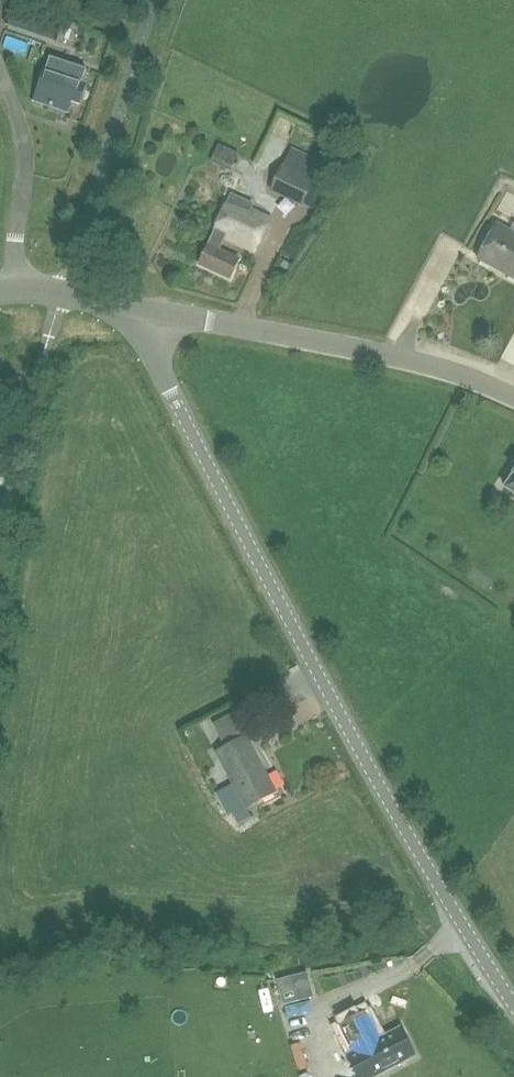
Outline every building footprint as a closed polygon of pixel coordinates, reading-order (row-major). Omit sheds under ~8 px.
[(16,0),(15,3),(8,24),(48,37),(55,15),(55,13),(16,0)] [(86,85),(82,84),(87,69),(50,56),(46,70),(45,70),(35,100),(67,111),(70,100),(80,103),(86,85)] [(210,162),(230,171),(239,153),(219,143),(210,162)] [(291,147),(270,191),(317,211),(330,186),(315,180),(317,177),(316,176),(322,162),(291,147)] [(200,264),(230,277),(238,258),(220,250),(225,238),(254,251),(269,220),(249,211),(253,203),(232,194),(200,264)] [(513,232),(498,224),(479,258),(513,277),(513,230),(513,232)] [(513,492),(513,471),(505,486),(513,492)] [(219,711),(224,725),(245,716),(240,703),(219,711)] [(246,736),(216,752),(246,808),(276,792),(246,736)] [(358,1076),(370,1076),(415,1055),(401,1027),(382,1037),(369,1012),(341,1025),(358,1059),(351,1063),(358,1076)]
